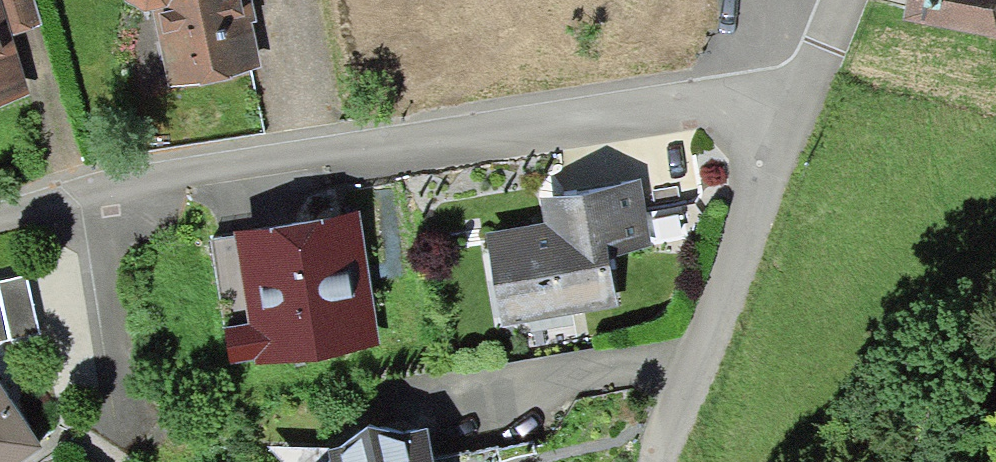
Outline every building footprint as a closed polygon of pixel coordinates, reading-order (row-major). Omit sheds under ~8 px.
[(3,90),(21,84),(5,31),(42,20),(36,0),(0,0),(0,91),(3,90)] [(169,34),(164,35),(172,70),(177,68),(178,77),(214,70),(251,63),(242,18),(249,16),(245,0),(162,0),(169,34)] [(924,0),(908,0),(906,10),(921,13),(924,0)] [(921,13),(995,27),(995,0),(924,0),(921,13)] [(570,222),(553,225),(493,235),(500,279),(518,276),(525,314),(613,298),(605,250),(648,243),(637,180),(565,192),(567,207),(570,222)] [(550,210),(553,225),(570,222),(567,207),(559,209),(550,210)] [(356,300),(361,335),(376,333),(358,214),(343,216),(348,252),(343,253),(351,300),(356,300)] [(273,348),(361,335),(356,300),(351,300),(343,253),(348,252),(343,216),(312,220),(254,229),(267,313),(273,348)] [(213,236),(226,319),(267,313),(254,229),(213,236)] [(41,329),(27,271),(0,277),(0,339),(41,329)] [(507,317),(525,314),(518,276),(500,279),(507,317)] [(226,319),(231,355),(273,348),(267,313),(226,319)] [(42,440),(0,379),(0,461),(9,461),(42,440)] [(326,461),(427,461),(425,452),(423,441),(420,426),(404,430),(383,423),(362,427),(344,444),(326,461)] [(425,452),(427,461),(555,461),(551,441),(502,450),(501,447),(439,458),(425,452)] [(293,461),(326,461),(344,444),(286,452),(293,461)]
